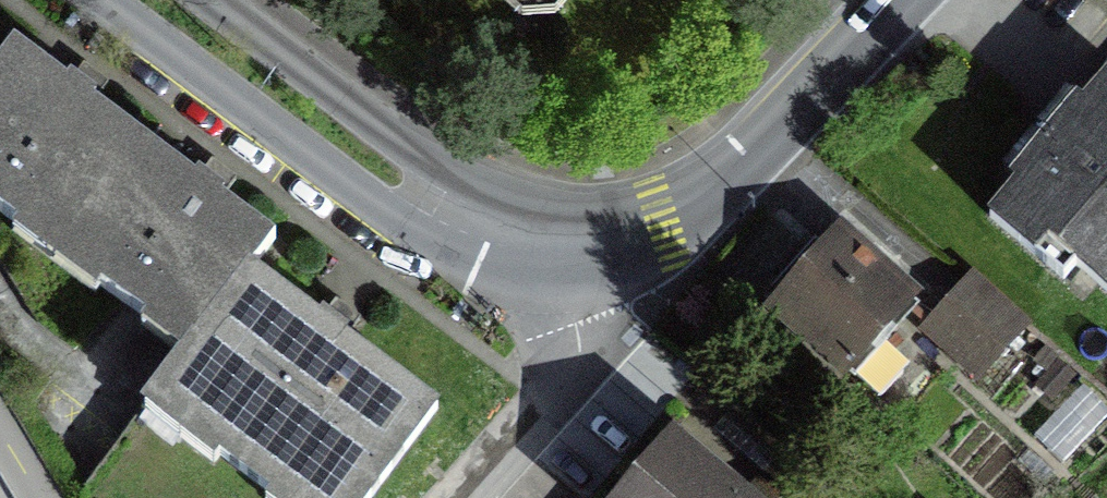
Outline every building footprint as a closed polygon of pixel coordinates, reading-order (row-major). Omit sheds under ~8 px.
[(209,192),(78,95),(12,48),(0,64),(0,200),(192,340),(152,394),(294,497),(370,497),(437,407),(337,333),(249,270),(273,238),(209,192)] [(989,217),(1063,278),(1075,264),(1106,290),(1106,78),(989,217)] [(808,245),(764,298),(882,396),(903,371),(900,355),(884,341),(886,339),(877,331),(909,292),(841,236),(823,257),(808,245)] [(1025,325),(971,276),(924,328),(978,377),(1025,325)] [(670,441),(621,497),(737,497),(670,441)]
